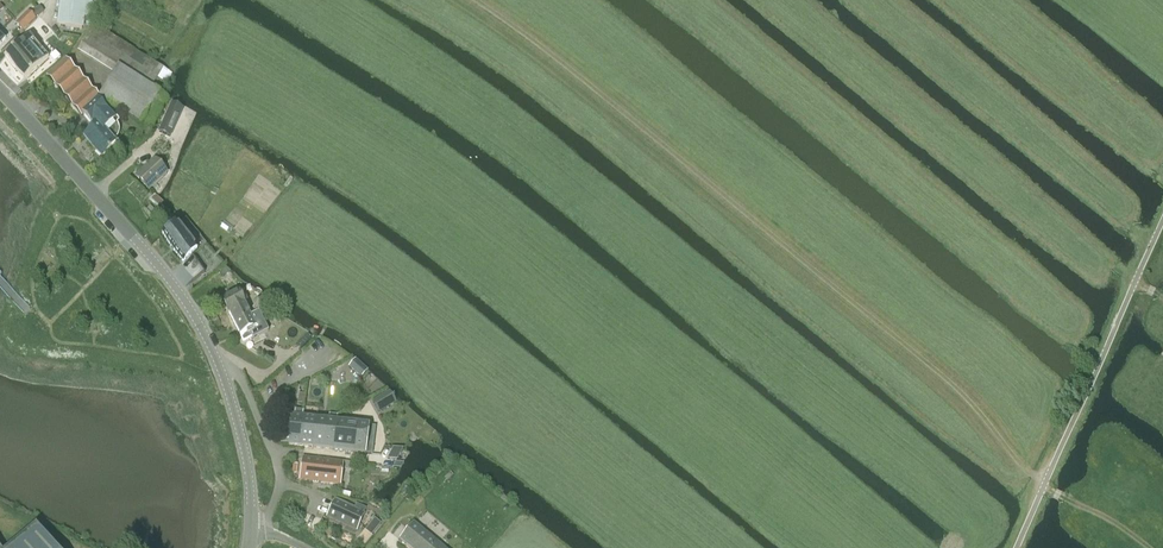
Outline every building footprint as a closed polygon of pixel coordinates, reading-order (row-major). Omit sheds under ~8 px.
[(59,26),(82,29),(84,18),(95,20),(96,20),(98,0),(62,0),(59,26)] [(35,19),(29,12),(17,23),(23,30),(35,19)] [(100,99),(148,131),(167,100),(164,98),(171,74),(95,27),(82,47),(118,70),(100,99)] [(29,37),(5,60),(25,81),(49,58),(29,37)] [(49,74),(82,114),(85,113),(100,101),(65,60),(49,74)] [(95,128),(85,137),(103,157),(117,145),(105,131),(115,122),(106,113),(106,112),(98,103),(84,116),(92,125),(95,128)] [(171,104),(158,132),(170,138),(183,109),(171,104)] [(154,159),(136,176),(149,190),(167,174),(154,159)] [(150,200),(158,208),(163,203),(154,195),(150,200)] [(166,233),(162,237),(172,249),(172,250),(177,256),(180,254),(185,261),(181,264),(194,281),(200,276),(204,273),(191,256),(196,252),(175,226),(169,231),(166,233)] [(239,292),(223,300),(229,312),(230,312),(235,323),(249,316),(250,316),(244,304),(245,304),(245,303),(247,302),(242,292),(240,293),(239,292)] [(266,297),(253,303),(258,312),(270,306),(266,297)] [(249,316),(235,323),(244,341),(253,337),(250,330),(256,327),(250,316),(249,316)] [(367,370),(355,359),(348,366),(360,377),(367,370)] [(389,392),(372,402),(378,412),(395,403),(389,392)] [(285,416),(281,444),(299,446),(302,418),(303,412),(295,411),(294,417),(285,416)] [(302,418),(299,446),(333,450),(336,422),(337,416),(329,415),(328,421),(302,418)] [(336,422),(333,450),(365,454),(368,426),(336,422)] [(397,462),(403,451),(394,449),(388,460),(397,462)] [(302,459),(300,480),(340,485),(342,464),(302,459)] [(334,501),(327,517),(356,531),(364,515),(334,501)] [(374,519),(365,531),(371,536),(381,524),(374,519)] [(410,547),(443,547),(413,523),(400,540),(410,547)] [(35,526),(9,547),(53,547),(35,526)]
